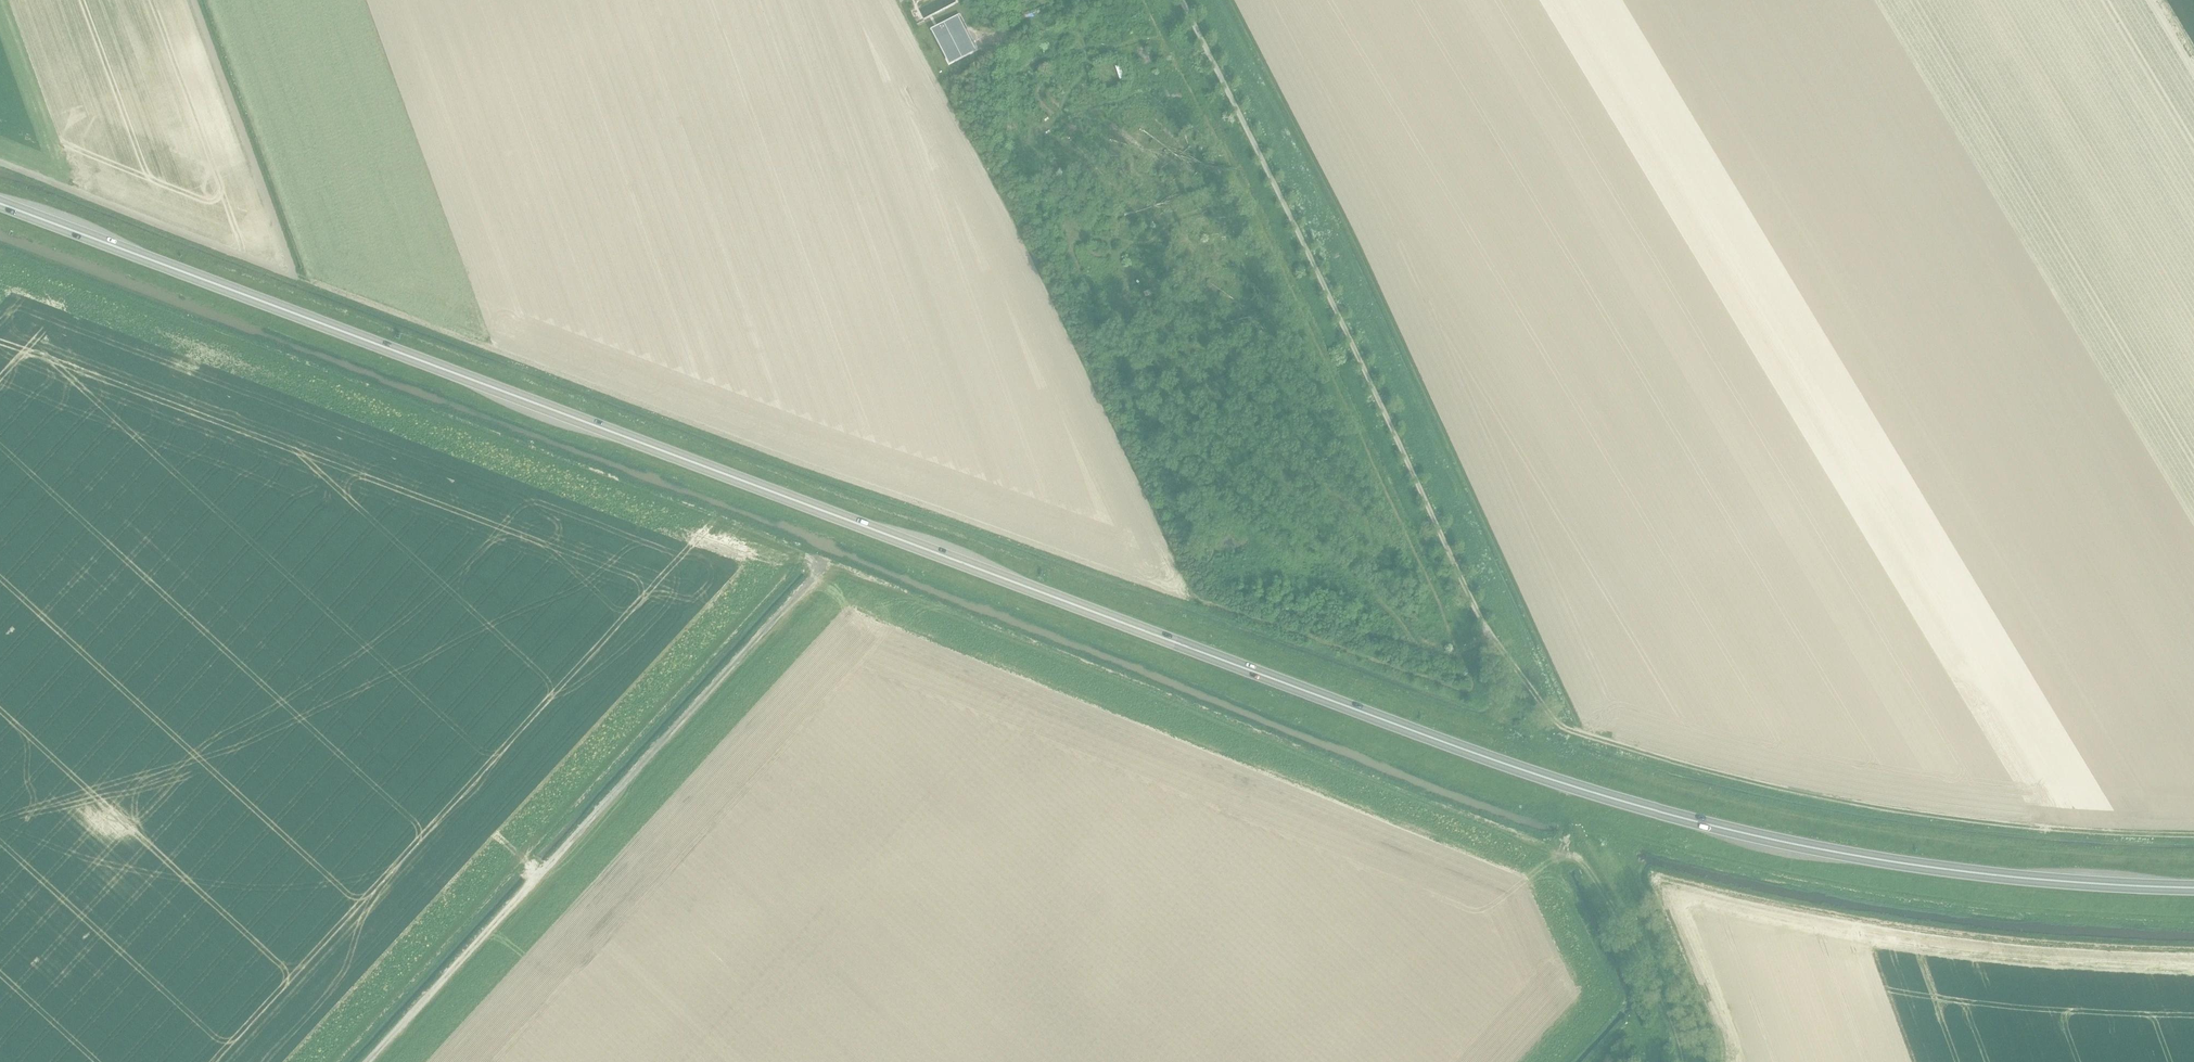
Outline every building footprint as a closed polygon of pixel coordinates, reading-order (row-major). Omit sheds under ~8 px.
[(929,20),(943,13),(937,0),(920,0),(929,20)] [(956,19),(933,30),(946,57),(955,53),(958,59),(972,52),(956,19)]
